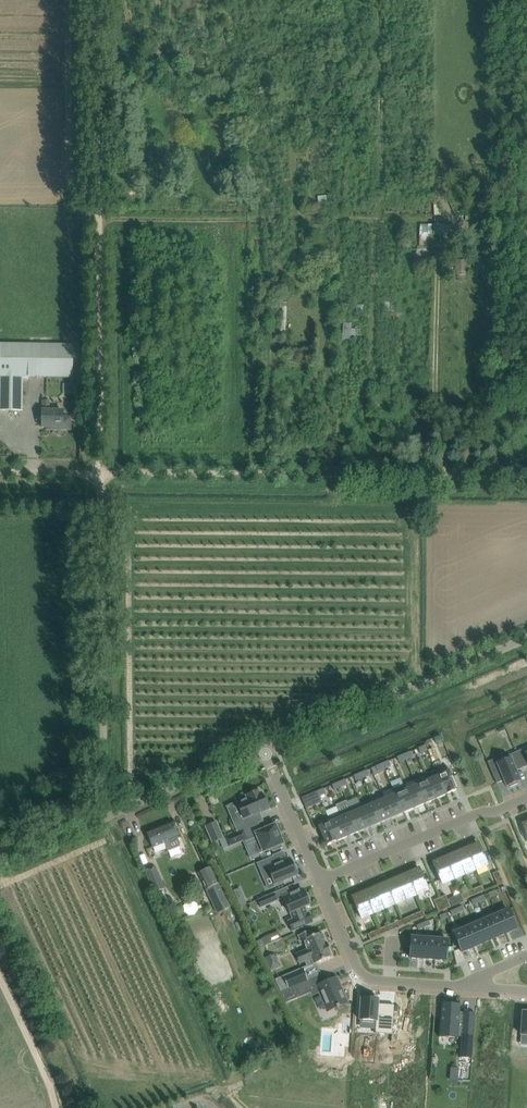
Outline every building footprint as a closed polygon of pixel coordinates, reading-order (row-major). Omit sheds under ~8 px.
[(433,225),(422,225),(421,237),(416,236),(414,272),(430,273),(433,225)] [(466,272),(468,272),(467,263),(454,264),(455,273),(457,273),(457,275),(466,275),(466,272)] [(269,301),(271,292),(262,291),(261,300),(269,301)] [(271,324),(271,333),(276,334),(276,339),(281,340),(282,334),(282,330),(285,330),(287,308),(282,307),(283,298),(275,298),(274,324),(271,324)] [(394,311),(395,302),(385,302),(384,310),(394,311)] [(356,305),(355,315),(363,316),(364,305),(356,305)] [(303,326),(306,326),(306,322),(313,322),(314,317),(303,317),(303,326)] [(350,340),(351,324),(343,323),(342,339),(350,340)] [(72,373),(72,367),(72,345),(0,344),(0,354),(0,410),(22,411),(23,377),(72,377),(72,373)] [(49,406),(49,401),(42,401),(42,411),(42,427),(63,428),(68,428),(68,416),(63,416),(63,411),(54,411),(55,406),(49,406)] [(526,753),(524,749),(516,752),(523,768),(526,766),(526,753)] [(516,771),(523,768),(516,752),(508,755),(510,758),(498,763),(496,759),(488,762),(497,783),(504,780),(506,786),(509,785),(510,787),(518,784),(517,782),(520,781),(516,771)] [(457,790),(448,766),(436,771),(446,794),(457,790)] [(446,794),(436,771),(438,776),(428,780),(426,775),(425,776),(435,799),(446,794)] [(435,799),(425,776),(414,780),(424,804),(435,799)] [(401,780),(391,784),(393,789),(403,813),(414,808),(404,785),(401,780)] [(424,804),(414,780),(416,785),(406,789),(404,785),(414,808),(424,804)] [(403,813),(393,789),(392,790),(394,794),(385,799),(383,794),(382,794),(392,817),(403,813)] [(235,824),(234,825),(237,832),(238,832),(244,829),(252,826),(248,817),(252,815),(252,816),(269,809),(262,793),(260,794),(258,790),(246,796),(247,797),(236,802),(236,803),(241,814),(237,815),(240,822),(235,824)] [(317,791),(302,798),(306,807),(321,801),(319,796),(317,791)] [(392,817),(382,794),(371,799),(381,822),(392,817)] [(381,822),(371,799),(360,803),(370,827),(381,822)] [(370,827),(360,803),(350,808),(360,831),(370,827)] [(336,806),(325,811),(328,817),(338,841),(349,836),(339,813),(336,806)] [(360,831),(350,808),(339,813),(349,836),(360,831)] [(338,841),(328,817),(317,822),(327,845),(338,841)] [(172,822),(146,832),(150,842),(153,848),(164,843),(168,852),(180,847),(177,838),(179,838),(176,832),(172,822)] [(216,823),(206,827),(213,843),(223,839),(216,823)] [(283,844),(275,825),(255,833),(259,842),(256,844),(260,853),(271,849),(273,852),(283,848),(281,844),(283,844)] [(223,839),(219,840),(223,848),(228,846),(228,848),(248,839),(244,829),(238,832),(223,839)] [(478,843),(467,848),(476,869),(487,864),(478,843)] [(467,848),(456,853),(465,874),(476,869),(467,848)] [(456,853),(445,858),(454,879),(465,874),(456,853)] [(273,857),(257,864),(264,880),(271,877),(275,884),(276,886),(284,882),(283,881),(297,875),(296,873),(298,872),(294,865),(293,866),(290,859),(277,864),(273,857)] [(454,879),(445,858),(433,863),(442,884),(454,879)] [(222,891),(223,891),(211,867),(198,873),(206,890),(205,890),(209,898),(210,897),(212,901),(218,913),(223,910),(229,907),(222,891)] [(155,868),(145,872),(154,896),(164,892),(155,868)] [(419,869),(407,874),(416,895),(428,890),(419,869)] [(498,871),(492,873),(498,885),(504,883),(498,871)] [(407,874),(396,878),(405,899),(416,895),(407,874)] [(396,878),(386,883),(395,904),(405,899),(396,878)] [(386,883),(375,888),(384,909),(395,904),(386,883)] [(375,888),(364,892),(373,913),(384,909),(375,888)] [(302,889),(282,897),(289,913),(290,913),(293,919),(288,921),(292,931),(312,922),(308,913),(307,913),(304,907),(309,905),(308,903),(311,902),(307,894),(305,895),(302,889)] [(373,913),(364,892),(352,897),(361,918),(373,913)] [(273,893),(257,900),(261,908),(277,901),(273,893)] [(464,901),(463,900),(460,893),(448,899),(451,907),(464,901)] [(445,910),(451,907),(448,899),(446,895),(440,897),(445,910)] [(439,912),(445,910),(440,897),(434,900),(439,912)] [(248,904),(245,899),(240,901),(239,902),(241,907),(242,907),(248,904)] [(517,929),(508,909),(497,914),(505,934),(517,929)] [(505,934),(497,914),(486,919),(495,938),(505,934)] [(475,923),(484,943),(495,938),(486,919),(475,923)] [(484,943),(475,923),(465,928),(473,947),(484,943)] [(473,947),(465,928),(453,933),(462,952),(473,947)] [(370,940),(382,935),(379,929),(367,934),(369,937),(370,940)] [(304,961),(307,967),(332,957),(331,954),(332,954),(326,942),(326,943),(321,933),(313,936),(310,930),(298,935),(301,942),(303,941),(307,949),(305,950),(308,959),(304,961)] [(272,943),(268,936),(262,938),(265,946),(272,943)] [(285,939),(291,949),(294,947),(288,937),(285,939)] [(422,959),(424,938),(411,937),(410,958),(422,959)] [(434,960),(435,939),(424,938),(422,959),(434,960)] [(446,960),(447,940),(435,939),(434,960),(446,960)] [(276,954),(266,959),(271,970),(281,965),(276,954)] [(303,968),(283,977),(288,989),(293,987),(308,980),(308,979),(303,968)] [(336,1009),(339,1007),(347,1003),(339,984),(337,985),(334,979),(316,986),(327,1011),(336,1008),(336,1009)] [(308,980),(293,987),(297,995),(313,988),(309,980),(308,980)] [(361,998),(359,1020),(360,1020),(376,1021),(376,1027),(375,1029),(375,1033),(392,1034),(394,1005),(378,1004),(378,999),(371,999),(371,997),(362,996),(362,998),(361,998)] [(442,1003),(439,1037),(440,1037),(440,1036),(457,1037),(457,1039),(458,1039),(458,1033),(461,1033),(460,1057),(460,1058),(460,1057),(471,1057),(471,1058),(472,1059),(475,1013),(474,1013),(474,1014),(464,1013),(464,1012),(463,1012),(463,1015),(460,1015),(460,1004),(460,1005),(442,1004),(442,1003)]
